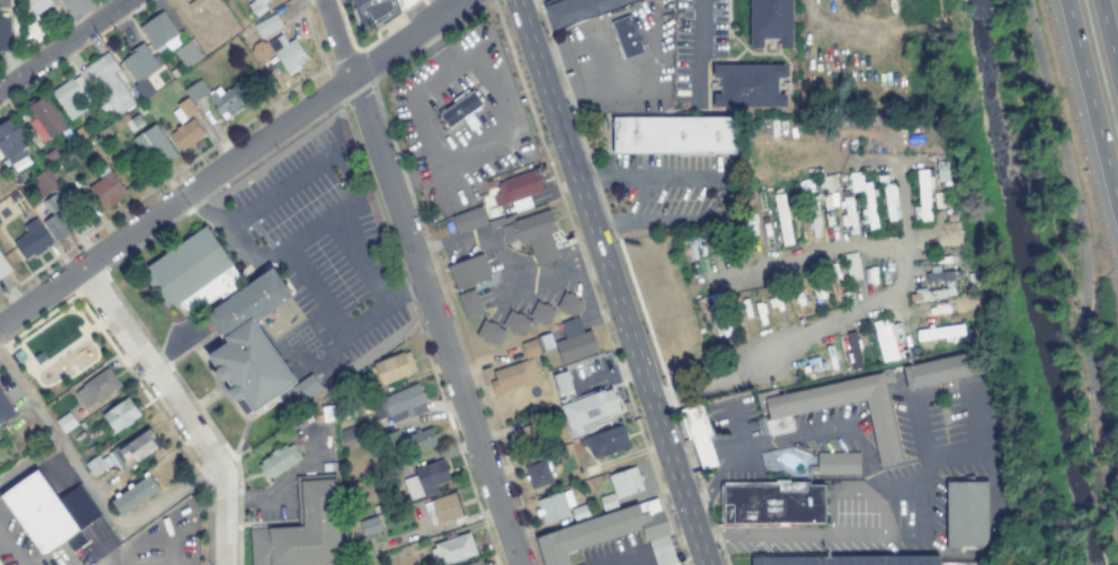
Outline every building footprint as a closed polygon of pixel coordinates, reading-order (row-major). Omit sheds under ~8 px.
[(9,8),(8,0),(0,0),(0,8),(9,8)] [(22,24),(21,0),(59,0),(53,4),(52,3),(36,16),(49,33),(37,42),(23,24),(22,24)] [(68,11),(59,0),(103,0),(82,16),(78,10),(69,17),(66,12),(68,11)] [(188,3),(193,0),(217,0),(222,7),(216,10),(210,14),(204,6),(194,13),(188,3)] [(248,4),(254,0),(269,0),(264,3),(268,8),(256,17),(248,4)] [(400,12),(395,0),(418,0),(401,12),(400,12)] [(544,8),(566,0),(634,0),(552,29),(544,8)] [(749,47),(749,0),(792,0),(792,47),(778,47),(778,39),(762,39),(762,47),(749,47)] [(163,10),(170,20),(175,16),(184,28),(179,32),(179,33),(164,43),(168,49),(160,54),(140,27),(163,10)] [(282,26),(260,38),(253,26),(275,13),(276,14),(280,21),(282,26)] [(643,52),(624,59),(611,22),(629,14),(643,52)] [(10,49),(0,49),(0,18),(10,18),(10,49)] [(284,37),(288,42),(294,38),(308,60),(296,67),(294,69),(290,71),(288,68),(285,70),(273,51),(280,47),(278,42),(284,37)] [(201,57),(185,68),(174,51),(178,49),(188,42),(191,40),(201,57)] [(142,42),(152,57),(157,53),(163,63),(160,65),(160,68),(145,78),(155,91),(143,100),(133,85),(137,83),(121,61),(134,52),(132,50),(142,42)] [(114,72),(135,103),(117,117),(111,108),(105,112),(97,100),(103,95),(97,85),(92,89),(80,71),(107,52),(119,70),(114,72)] [(785,64),(785,78),(777,78),(777,93),(777,94),(785,94),(785,95),(785,107),(713,107),(713,94),(721,94),(721,78),(713,78),(713,65),(785,64)] [(179,74),(174,78),(170,71),(174,69),(179,74)] [(80,75),(87,85),(80,90),(81,92),(73,98),(79,104),(81,103),(85,110),(71,120),(51,91),(71,78),(73,80),(80,75)] [(202,97),(192,103),(183,90),(200,79),(209,91),(202,97)] [(234,84),(243,98),(239,101),(242,108),(224,120),(220,114),(219,115),(218,114),(213,108),(215,108),(207,95),(218,88),(219,87),(222,92),(234,84)] [(480,124),(471,131),(462,119),(447,129),(437,114),(472,90),(482,104),(471,111),(480,124)] [(44,95),(66,128),(43,142),(43,143),(29,122),(29,121),(34,118),(28,107),(29,105),(27,101),(31,99),(34,102),(44,95)] [(198,111),(180,123),(172,112),(179,108),(177,105),(188,97),(198,111)] [(148,111),(142,114),(137,108),(142,103),(148,111)] [(143,122),(135,128),(130,119),(138,113),(143,122)] [(6,161),(0,153),(0,124),(11,117),(21,131),(20,132),(29,145),(23,149),(27,153),(10,164),(10,163),(7,160),(6,161)] [(735,118),(735,153),(613,153),(613,148),(613,132),(613,118),(613,117),(625,117),(735,118)] [(193,119),(203,134),(198,138),(199,139),(193,142),(194,144),(193,145),(191,147),(189,148),(188,145),(182,151),(169,134),(175,130),(174,128),(181,124),(182,125),(193,119)] [(157,123),(177,155),(171,160),(173,162),(168,165),(165,163),(161,167),(158,162),(153,165),(145,154),(151,151),(148,147),(141,151),(132,139),(157,123)] [(104,163),(110,171),(112,171),(125,191),(121,194),(122,198),(117,201),(114,203),(109,206),(107,204),(101,208),(94,198),(92,200),(87,193),(89,191),(87,188),(101,178),(95,170),(104,163)] [(528,196),(531,202),(532,206),(514,213),(511,202),(497,206),(497,205),(495,206),(492,198),(496,196),(495,193),(500,191),(497,183),(503,181),(503,180),(535,169),(540,181),(541,183),(543,191),(528,196)] [(929,170),(917,170),(918,222),(931,222),(929,170)] [(848,174),(850,193),(861,192),(864,223),(875,222),(870,183),(862,184),(861,173),(848,174)] [(20,198),(14,203),(10,198),(17,192),(20,198)] [(67,235),(64,238),(63,239),(62,236),(56,241),(42,222),(51,215),(42,202),(56,193),(66,206),(57,212),(70,230),(68,232),(69,234),(67,235)] [(782,247),(792,245),(782,194),(772,196),(782,247)] [(855,234),(852,199),(843,199),(844,215),(842,216),(844,236),(855,234)] [(487,223),(457,234),(456,231),(451,216),(481,205),(486,221),(487,223)] [(551,233),(556,249),(558,259),(536,266),(533,255),(527,241),(518,244),(517,240),(505,243),(500,228),(513,222),(548,209),(552,218),(553,221),(557,231),(551,233)] [(511,214),(513,220),(490,228),(487,221),(503,216),(503,218),(511,214)] [(47,249),(36,256),(33,254),(26,260),(12,242),(27,232),(23,226),(36,218),(53,242),(46,248),(47,249)] [(245,286),(202,316),(198,310),(189,316),(183,309),(181,306),(180,305),(174,309),(170,303),(169,304),(165,306),(164,307),(161,302),(158,297),(150,287),(147,282),(142,276),(144,276),(148,274),(150,273),(147,266),(205,225),(234,268),(233,269),(245,286)] [(6,274),(0,278),(0,253),(12,271),(10,272),(8,273),(6,274)] [(482,253),(490,274),(492,279),(455,292),(453,286),(455,286),(450,271),(449,271),(446,266),(449,265),(482,253)] [(861,280),(856,253),(844,256),(848,282),(861,280)] [(254,322),(252,319),(224,337),(221,333),(218,335),(213,331),(202,316),(245,286),(271,268),(291,295),(291,296),(290,297),(254,322)] [(925,283),(960,281),(959,271),(925,273),(925,283)] [(474,291),(475,294),(477,294),(482,307),(480,307),(482,315),(480,316),(466,321),(457,294),(473,289),(474,291)] [(564,292),(567,294),(568,293),(576,296),(575,297),(581,301),(582,301),(574,316),(556,307),(557,304),(564,292)] [(536,301),(544,304),(544,303),(552,306),(551,309),(555,310),(547,325),(537,321),(534,325),(530,323),(523,335),(515,331),(514,333),(511,332),(512,330),(502,325),(510,310),(517,313),(517,312),(525,316),(524,317),(530,320),(532,317),(530,316),(536,301)] [(582,330),(583,332),(591,330),(597,352),(562,364),(554,342),(565,339),(561,323),(576,316),(577,316),(582,330)] [(254,322),(269,342),(296,382),(290,386),(276,395),(252,412),(242,398),(241,400),(238,401),(232,400),(228,395),(230,390),(232,389),(225,380),(224,381),(218,380),(214,375),(215,370),(216,369),(208,355),(226,341),(224,337),(252,319),(254,322)] [(483,320),(490,323),(491,322),(497,325),(497,326),(503,330),(504,330),(496,345),(475,335),(483,322),(483,320)] [(881,364),(897,360),(893,343),(903,341),(899,320),(873,325),(881,364)] [(915,331),(917,342),(964,336),(962,325),(915,331)] [(541,354),(525,359),(525,356),(521,345),(521,343),(535,339),(535,337),(550,332),(554,347),(541,352),(541,354)] [(26,359),(19,364),(12,355),(20,350),(26,359)] [(411,374),(389,383),(382,385),(381,383),(376,384),(370,366),(409,351),(412,360),(413,362),(416,370),(410,373),(411,374)] [(935,383),(907,390),(903,367),(916,364),(947,357),(978,351),(983,373),(940,382),(935,383)] [(46,360),(38,365),(32,357),(40,352),(46,360)] [(540,382),(525,386),(524,384),(494,393),(490,382),(494,380),(493,371),(532,359),(540,382)] [(120,385),(95,403),(94,401),(85,407),(74,392),(82,386),(81,385),(107,366),(120,385)] [(884,383),(902,461),(879,465),(865,398),(796,414),(796,416),(789,418),(792,430),(773,434),(772,435),(770,434),(767,432),(765,421),(769,420),(765,400),(757,401),(756,394),(775,390),(776,396),(882,373),(882,371),(890,369),(892,372),(894,381),(884,383)] [(566,392),(567,394),(563,395),(562,393),(558,394),(553,375),(566,371),(573,390),(566,392)] [(302,402),(301,402),(291,387),(292,387),(311,374),(319,384),(321,389),(319,390),(302,402)] [(427,411),(409,418),(406,415),(396,421),(393,415),(389,416),(389,417),(387,414),(376,420),(370,405),(381,400),(381,398),(417,383),(425,401),(425,402),(424,402),(427,410),(427,411)] [(612,389),(614,394),(616,394),(620,401),(617,402),(620,410),(607,415),(608,417),(596,421),(597,424),(594,426),(595,428),(571,437),(560,405),(602,390),(603,392),(612,389)] [(16,413),(0,424),(0,391),(16,413)] [(141,415),(114,434),(101,415),(128,396),(137,410),(138,412),(141,415)] [(708,441),(717,465),(716,465),(702,471),(701,467),(693,446),(692,441),(688,442),(678,411),(699,403),(711,434),(707,435),(708,441)] [(335,421),(323,422),(322,406),(334,405),(335,421)] [(356,415),(343,421),(340,414),(354,407),(356,415)] [(544,438),(518,447),(517,446),(514,447),(512,442),(511,438),(510,433),(512,433),(513,432),(513,430),(521,427),(538,421),(536,414),(551,410),(555,423),(541,427),(544,438)] [(78,425),(63,434),(56,421),(69,412),(78,425)] [(626,438),(629,446),(593,460),(588,445),(581,447),(577,440),(622,424),(625,435),(626,438)] [(361,441),(344,446),(339,431),(341,431),(355,425),(361,441)] [(160,441),(162,445),(160,446),(157,448),(143,457),(122,473),(108,452),(122,442),(124,444),(143,431),(150,427),(158,438),(160,441)] [(436,445),(413,453),(407,436),(431,427),(436,445)] [(400,435),(403,444),(384,450),(382,443),(377,445),(374,437),(380,435),(382,435),(397,430),(400,435)] [(285,444),(288,447),(291,444),(292,444),(302,457),(299,460),(272,480),(270,477),(268,478),(262,472),(260,468),(258,464),(271,454),(270,453),(279,446),(280,447),(285,444)] [(553,482),(532,490),(524,467),(541,462),(538,456),(537,454),(555,448),(558,460),(548,463),(551,470),(550,471),(553,482)] [(858,454),(858,474),(808,475),(808,466),(812,466),(817,466),(817,453),(858,453),(858,454)] [(107,466),(93,476),(84,464),(98,454),(107,466)] [(439,492),(423,497),(423,495),(409,500),(402,480),(415,475),(414,470),(427,465),(443,460),(451,481),(436,485),(439,492)] [(635,466),(638,475),(639,475),(641,476),(642,478),(642,481),(639,481),(643,490),(615,498),(608,475),(635,466)] [(583,478),(572,483),(568,471),(578,467),(583,478)] [(42,557),(0,496),(0,495),(37,472),(80,531),(79,532),(85,541),(85,542),(72,551),(66,541),(42,557)] [(147,472),(159,490),(159,491),(144,501),(122,515),(121,516),(110,501),(115,497),(114,495),(118,492),(120,494),(128,488),(127,486),(130,483),(132,485),(144,477),(144,476),(142,475),(143,474),(144,473),(147,472)] [(341,563),(296,564),(252,564),(250,529),(299,526),(296,476),(336,474),(336,482),(341,563)] [(824,482),(824,523),(787,523),(787,526),(719,526),(719,484),(719,482),(721,482),(824,482)] [(986,482),(987,546),(946,546),(946,482),(986,482)] [(570,490),(574,504),(566,507),(570,515),(544,524),(544,523),(541,516),(537,517),(536,515),(535,513),(534,509),(538,507),(536,501),(561,492),(562,493),(570,490)] [(456,492),(464,515),(439,524),(434,512),(426,514),(423,504),(431,501),(430,501),(456,492)] [(613,493),(615,498),(615,500),(617,505),(618,507),(604,512),(598,497),(613,493)] [(677,563),(671,564),(656,564),(644,527),(634,529),(566,553),(570,564),(544,564),(535,538),(655,498),(655,500),(667,535),(677,563)] [(578,518),(574,521),(572,514),(571,508),(591,503),(594,515),(578,518)] [(381,511),(374,513),(372,507),(379,504),(381,511)] [(382,528),(363,535),(359,523),(377,515),(382,528)] [(476,554),(444,564),(440,564),(436,564),(430,549),(435,548),(434,546),(434,544),(443,541),(469,532),(473,543),(473,545),(476,554)] [(938,562),(938,564),(751,564),(751,557),(937,556),(938,556),(938,559),(938,562)]
